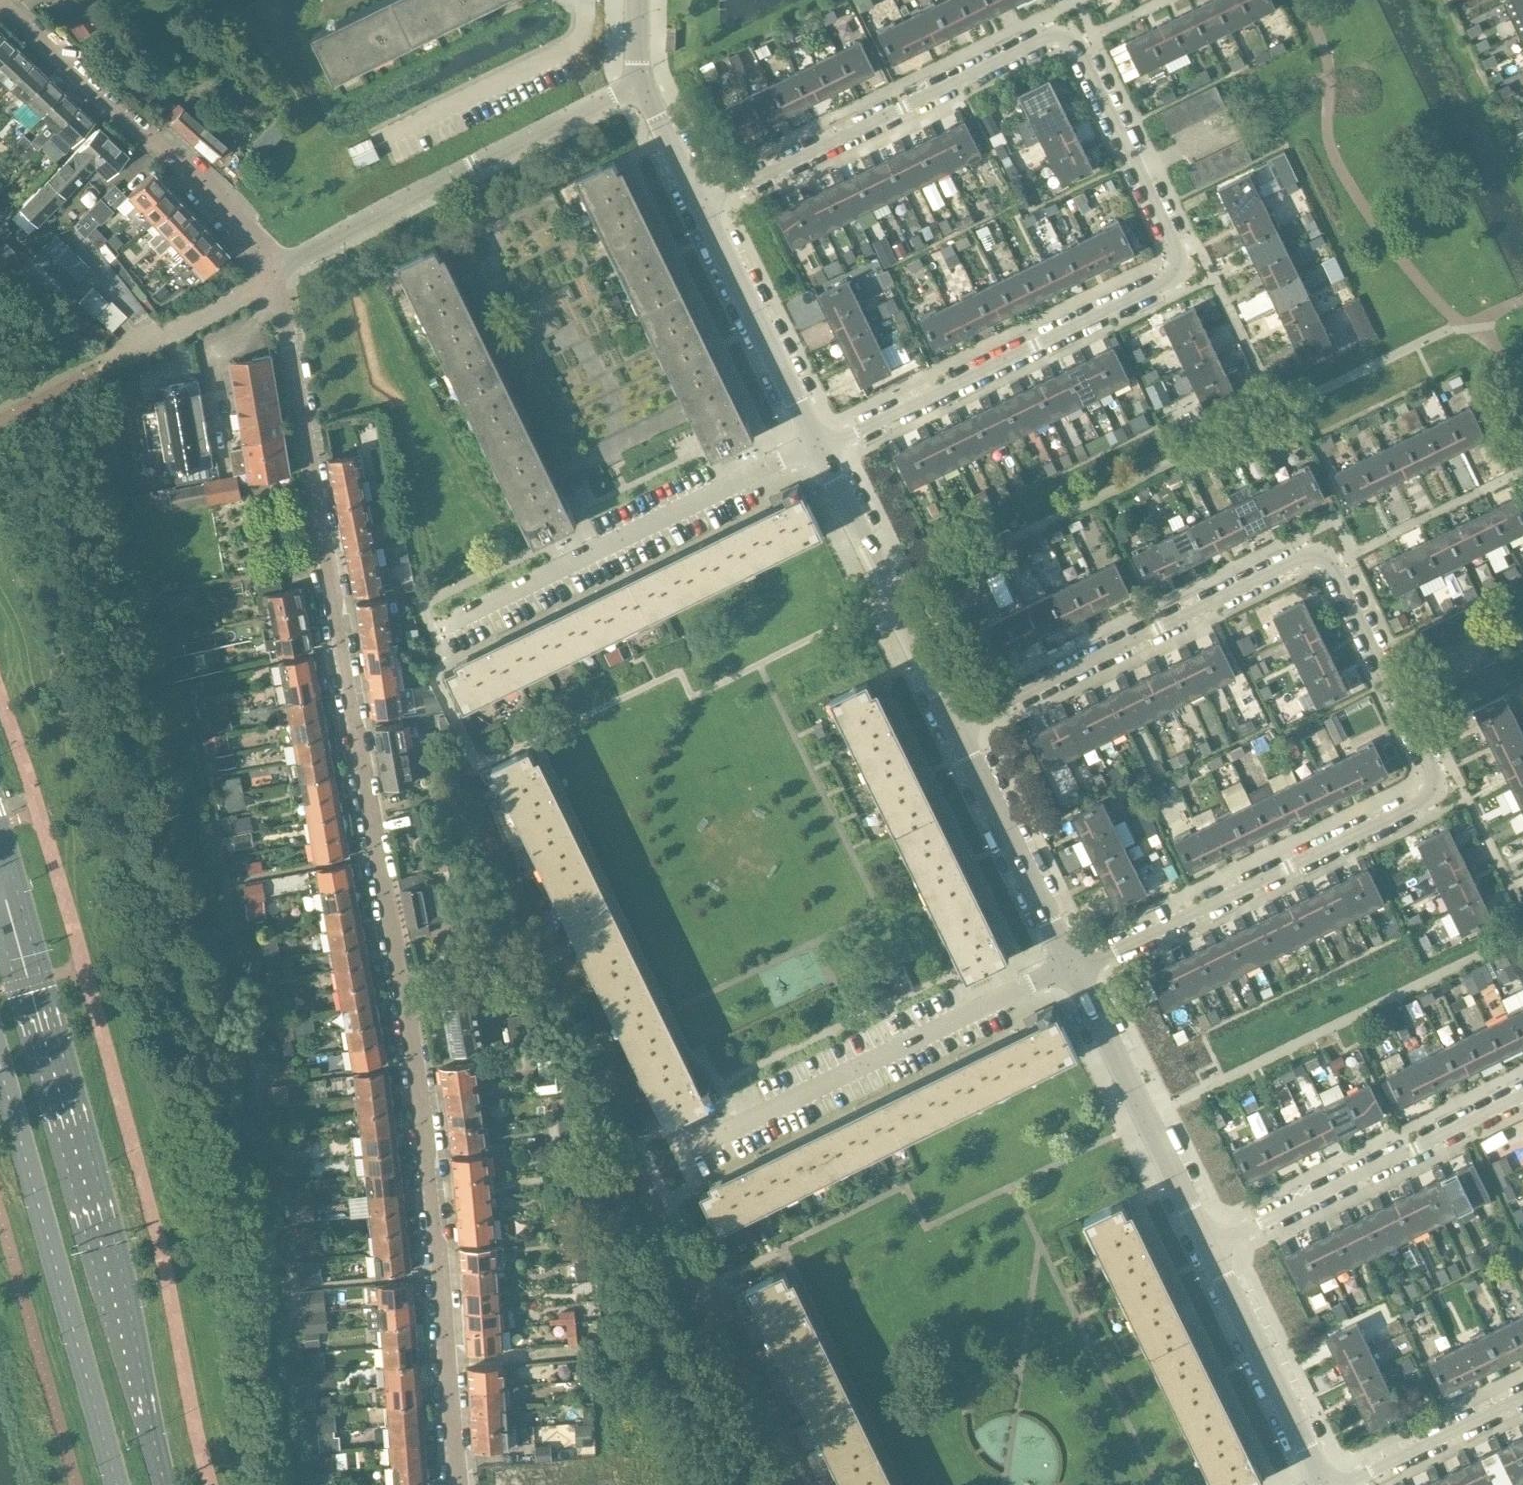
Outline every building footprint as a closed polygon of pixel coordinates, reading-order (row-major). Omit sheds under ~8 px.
[(314,34),(336,79),(498,0),(383,0),(314,34)] [(874,6),(871,0),(866,0),(859,4),(863,12),(874,6)] [(935,5),(950,35),(970,25),(958,0),(945,0),(935,5)] [(970,25),(992,14),(985,0),(958,0),(970,25)] [(992,14),(1015,3),(1013,0),(985,0),(992,14)] [(1193,10),(1208,40),(1230,29),(1216,0),(1212,0),(1193,10)] [(1230,29),(1252,18),(1243,0),(1216,0),(1230,29)] [(1252,18),(1275,7),(1272,0),(1243,0),(1252,18)] [(1503,3),(1511,19),(1522,13),(1522,0),(1510,0),(1503,3)] [(950,35),(935,5),(934,2),(918,9),(920,12),(902,21),(910,38),(920,33),(927,46),(950,35)] [(99,27),(86,8),(65,23),(79,42),(83,39),(82,37),(95,28),(96,29),(99,27)] [(1193,10),(1171,20),(1186,50),(1208,40),(1193,10)] [(1511,19),(1518,34),(1522,32),(1522,13),(1511,19)] [(834,15),(821,21),(825,29),(838,23),(834,15)] [(808,33),(821,27),(817,19),(804,25),(808,33)] [(1171,20),(1148,31),(1163,61),(1186,50),(1171,20)] [(927,46),(920,33),(910,38),(902,21),(895,25),(893,22),(878,29),(894,62),(927,46)] [(1472,38),(1483,32),(1479,23),(1467,29),(1472,38)] [(1148,31),(1126,42),(1141,72),(1163,61),(1148,31)] [(0,33),(0,63),(15,47),(0,33)] [(786,49),(797,43),(793,35),(782,41),(786,49)] [(860,41),(836,53),(851,83),(875,72),(860,41)] [(1284,41),(1272,46),(1275,54),(1288,49),(1284,41)] [(0,63),(0,82),(4,78),(10,84),(31,62),(15,47),(0,63)] [(1266,49),(1255,54),(1259,63),(1271,58),(1266,49)] [(836,53),(815,63),(830,94),(851,83),(836,53)] [(743,66),(738,54),(729,58),(735,70),(743,66)] [(1242,54),(1230,60),(1234,69),(1246,63),(1242,54)] [(1486,68),(1498,63),(1494,55),(1482,60),(1486,68)] [(48,78),(31,62),(10,84),(27,100),(48,78)] [(815,63),(793,74),(807,105),(830,94),(815,63)] [(708,80),(719,74),(715,66),(704,72),(708,80)] [(1211,79),(1208,71),(1206,68),(1198,72),(1203,83),(1211,79)] [(793,74),(770,85),(785,116),(807,105),(793,74)] [(30,128),(42,115),(64,93),(48,78),(27,100),(34,107),(22,120),(30,128)] [(1049,79),(1019,94),(1030,117),(1061,103),(1049,79)] [(265,80),(258,86),(265,95),(272,90),(265,80)] [(770,85),(747,96),(762,127),(785,116),(770,85)] [(1215,85),(1204,91),(1215,112),(1226,107),(1215,85)] [(1511,95),(1507,85),(1495,92),(1499,101),(1511,95)] [(1204,91),(1193,96),(1204,118),(1215,112),(1204,91)] [(57,129),(79,107),(64,93),(42,115),(50,122),(57,129)] [(747,96),(726,107),(741,137),(762,127),(747,96)] [(985,107),(980,96),(972,100),(977,111),(985,107)] [(1193,96),(1183,101),(1193,123),(1204,118),(1193,96)] [(1183,101),(1171,107),(1182,128),(1193,123),(1183,101)] [(1509,115),(1521,109),(1517,101),(1505,107),(1509,115)] [(1061,103),(1030,117),(1041,140),(1072,125),(1061,103)] [(71,143),(93,121),(79,107),(57,129),(50,136),(64,150),(71,143)] [(1171,107),(1160,112),(1171,134),(1182,128),(1171,107)] [(183,108),(173,119),(169,124),(191,143),(205,127),(183,108)] [(960,123),(948,129),(964,163),(981,155),(959,110),(954,112),(960,123)] [(273,121),(264,130),(276,141),(285,132),(273,121)] [(37,150),(50,136),(57,129),(50,122),(31,143),(30,143),(37,150)] [(932,123),(923,128),(926,133),(935,129),(932,123)] [(235,143),(214,125),(209,130),(205,127),(191,143),(211,161),(216,156),(220,160),(235,143)] [(1072,125),(1041,140),(1052,161),(1082,147),(1072,125)] [(37,223),(92,169),(94,167),(105,179),(107,177),(127,156),(98,128),(21,208),(37,223)] [(935,129),(926,133),(929,138),(929,139),(933,137),(937,135),(937,134),(935,129)] [(948,129),(937,134),(937,135),(933,137),(949,170),(964,163),(948,129)] [(22,135),(11,146),(27,161),(37,150),(30,143),(31,143),(22,135)] [(929,138),(916,145),(932,178),(949,170),(933,137),(929,139),(929,138)] [(901,139),(893,143),(895,148),(904,144),(901,139)] [(1242,139),(1231,145),(1241,166),(1252,161),(1242,139)] [(995,146),(1001,157),(1008,154),(1003,143),(995,146)] [(904,144),(895,148),(898,154),(902,152),(906,150),(906,149),(904,144)] [(916,145),(906,149),(906,150),(902,152),(918,185),(932,178),(916,145)] [(1231,145),(1219,150),(1230,172),(1241,166),(1231,145)] [(374,147),(353,157),(358,168),(379,158),(374,147)] [(1082,147),(1052,161),(1063,184),(1093,169),(1082,147)] [(1219,150),(1209,155),(1220,177),(1230,172),(1219,150)] [(898,154),(887,159),(903,193),(918,185),(902,152),(898,154)] [(870,154),(862,158),(864,164),(873,159),(870,154)] [(1274,167),(1285,161),(1282,154),(1271,160),(1274,167)] [(1209,155),(1198,161),(1208,182),(1220,177),(1209,155)] [(742,422),(678,292),(613,159),(577,177),(713,457),(755,437),(746,420),(742,422)] [(873,159),(864,164),(867,169),(871,167),(875,165),(873,159)] [(887,159),(875,165),(871,167),(887,200),(903,193),(887,159)] [(1198,161),(1187,166),(1197,188),(1208,182),(1198,161)] [(1006,167),(1011,178),(1019,174),(1013,163),(1006,167)] [(867,169),(855,174),(871,208),(887,200),(871,167),(867,169)] [(839,169),(831,173),(834,179),(842,175),(839,169)] [(154,170),(127,195),(135,203),(123,215),(128,220),(165,186),(162,183),(164,181),(154,170)] [(1253,172),(1219,188),(1236,222),(1250,215),(1245,205),(1261,197),(1257,189),(1260,187),(1253,172)] [(855,174),(844,180),(840,182),(856,215),(871,208),(855,174)] [(842,175),(834,179),(836,184),(840,182),(844,180),(842,175)] [(1296,181),(1285,185),(1289,194),(1299,190),(1296,181)] [(836,184),(824,190),(840,223),(856,215),(840,182),(836,184)] [(808,184),(800,188),(803,194),(811,190),(808,184)] [(165,186),(128,220),(134,226),(147,215),(152,222),(179,197),(170,188),(168,189),(165,186)] [(811,190),(803,194),(805,199),(809,197),(813,195),(811,190)] [(824,190),(813,195),(809,197),(825,230),(840,223),(824,190)] [(1021,195),(1026,207),(1034,203),(1028,192),(1021,195)] [(1082,204),(1083,203),(1089,200),(1084,192),(1073,198),(1082,216),(1087,214),(1082,204)] [(984,199),(991,213),(991,215),(1016,203),(1012,195),(995,204),(991,195),(984,199)] [(1073,207),(1068,196),(1061,199),(1066,210),(1073,207)] [(101,197),(89,209),(101,222),(113,210),(101,197)] [(179,197),(152,222),(159,229),(147,240),(153,246),(189,212),(187,209),(188,208),(179,197)] [(805,199),(793,205),(810,238),(825,230),(809,197),(805,199)] [(1250,215),(1236,222),(1246,244),(1277,229),(1277,230),(1280,228),(1273,213),(1270,214),(1261,197),(1245,205),(1250,215)] [(782,210),(777,199),(772,201),(794,246),(810,238),(793,205),(782,210)] [(189,212),(153,246),(159,253),(171,242),(177,248),(204,224),(194,214),(193,216),(189,212)] [(1311,212),(1301,217),(1305,225),(1315,220),(1311,212)] [(939,222),(945,234),(953,230),(947,218),(939,222)] [(1118,219),(1102,226),(1104,230),(1086,238),(1094,255),(1105,250),(1111,264),(1134,252),(1118,219)] [(204,224),(177,248),(184,255),(172,266),(178,273),(214,239),(211,236),(213,234),(204,224)] [(927,239),(934,236),(929,225),(922,228),(927,239)] [(991,232),(987,225),(976,230),(979,237),(991,232)] [(95,227),(87,235),(91,240),(100,232),(95,227)] [(1277,229),(1246,244),(1257,266),(1287,251),(1277,230),(1277,229)] [(89,268),(56,234),(33,256),(26,264),(59,300),(60,301),(68,293),(66,291),(89,268)] [(1321,234),(1313,238),(1319,249),(1326,246),(1321,234)] [(971,244),(967,235),(955,241),(959,250),(971,244)] [(1086,238),(1078,242),(1077,239),(1062,246),(1063,250),(1064,250),(1079,279),(1111,264),(1105,250),(1094,255),(1086,238)] [(214,239),(178,273),(183,277),(192,268),(200,277),(227,253),(225,251),(227,250),(219,241),(217,242),(214,239)] [(555,491),(500,378),(436,246),(399,264),(535,544),(577,524),(569,507),(568,507),(560,489),(555,491)] [(110,248),(104,253),(110,260),(116,255),(110,248)] [(26,249),(17,258),(25,265),(26,264),(33,256),(26,249)] [(844,253),(849,263),(856,260),(851,249),(844,253)] [(883,253),(888,264),(896,261),(891,250),(883,253)] [(1063,250),(1043,259),(1058,289),(1079,279),(1064,250),(1063,250)] [(1287,251),(1257,266),(1268,288),(1298,273),(1287,251)] [(127,269),(116,255),(110,260),(121,274),(127,269)] [(1338,268),(1333,257),(1325,260),(1330,271),(1338,268)] [(912,272),(924,266),(920,258),(908,264),(912,272)] [(1043,259),(1020,270),(1035,301),(1058,289),(1043,259)] [(137,284),(126,271),(127,269),(121,274),(133,288),(137,284)] [(815,274),(820,284),(828,280),(823,270),(815,274)] [(1020,270),(999,281),(1014,311),(1035,301),(1020,270)] [(1298,273),(1268,288),(1278,309),(1308,294),(1298,273)] [(945,276),(938,279),(943,291),(950,287),(945,276)] [(1347,286),(1343,278),(1331,284),(1335,292),(1347,286)] [(848,280),(818,295),(830,319),(860,305),(848,280)] [(999,281),(977,291),(992,322),(1014,311),(999,281)] [(146,295),(137,284),(133,288),(141,299),(146,295)] [(163,285),(154,293),(161,301),(170,293),(163,285)] [(78,302),(94,317),(108,302),(93,287),(78,302)] [(976,288),(961,296),(962,299),(945,307),(953,324),(963,319),(969,333),(992,322),(977,291),(976,288)] [(1308,294),(1278,309),(1294,342),(1308,335),(1304,326),(1320,318),(1316,309),(1319,308),(1312,292),(1308,294)] [(142,302),(153,317),(159,313),(147,298),(142,302)] [(885,302),(891,314),(899,310),(894,298),(885,302)] [(111,331),(126,316),(111,301),(96,316),(111,331)] [(1359,301),(1350,305),(1356,317),(1365,313),(1359,301)] [(860,305),(830,319),(840,341),(871,326),(860,305)] [(935,308),(920,316),(936,349),(969,333),(963,319),(953,324),(945,307),(937,311),(935,308)] [(1194,307),(1164,322),(1175,346),(1206,331),(1194,307)] [(1308,335),(1294,342),(1305,365),(1339,348),(1331,333),(1328,335),(1320,318),(1304,326),(1308,335)] [(897,324),(902,336),(911,332),(905,321),(897,324)] [(871,326),(840,341),(851,363),(881,348),(871,326)] [(1206,331),(1175,346),(1186,368),(1216,353),(1206,331)] [(1108,349),(1096,355),(1113,388),(1130,380),(1108,336),(1103,338),(1108,349)] [(902,341),(908,353),(916,349),(910,337),(902,341)] [(1145,358),(1140,347),(1132,350),(1137,362),(1145,358)] [(881,348),(851,363),(862,385),(892,370),(881,348)] [(1080,349),(1072,353),(1075,359),(1083,355),(1080,349)] [(1216,353),(1186,368),(1197,390),(1227,375),(1216,353)] [(291,472),(272,355),(231,362),(246,448),(232,451),(236,475),(250,472),(252,479),(264,477),(264,478),(279,476),(278,474),(291,472)] [(1083,355),(1075,359),(1077,364),(1077,365),(1081,363),(1086,361),(1086,360),(1083,355)] [(1096,355),(1086,360),(1086,361),(1081,363),(1098,396),(1113,388),(1096,355)] [(1077,364),(1065,370),(1081,404),(1098,396),(1081,363),(1077,365),(1077,364)] [(1049,364),(1041,368),(1044,374),(1052,370),(1049,364)] [(1156,369),(1144,375),(1148,383),(1160,377),(1156,369)] [(1052,370),(1044,374),(1046,379),(1047,380),(1051,378),(1055,376),(1055,375),(1052,370)] [(1065,370),(1055,375),(1055,376),(1051,378),(1067,411),(1081,404),(1065,370)] [(1463,382),(1459,374),(1448,380),(1452,387),(1463,382)] [(1227,375),(1197,390),(1207,412),(1238,397),(1227,375)] [(435,377),(429,380),(432,388),(439,384),(435,377)] [(1046,379),(1035,385),(1051,419),(1067,411),(1051,378),(1047,380),(1046,379)] [(1018,379),(1010,383),(1013,389),(1021,385),(1018,379)] [(160,409),(144,411),(147,426),(151,447),(166,445),(171,471),(178,469),(180,483),(210,478),(208,464),(214,463),(200,387),(199,381),(156,388),(160,409)] [(1021,385),(1013,389),(1015,394),(1016,395),(1020,393),(1024,391),(1024,390),(1021,385)] [(1035,385),(1024,390),(1024,391),(1020,393),(1036,426),(1051,419),(1035,385)] [(1427,398),(1424,391),(1412,397),(1415,404),(1427,398)] [(1015,394),(1003,400),(1020,434),(1036,426),(1020,393),(1016,395),(1015,394)] [(987,394),(979,399),(982,404),(990,400),(987,394)] [(1146,398),(1134,403),(1138,412),(1150,407),(1146,398)] [(990,400),(982,404),(984,410),(985,410),(989,408),(993,406),(993,405),(990,400)] [(1003,400),(993,405),(993,406),(989,408),(1005,441),(1020,434),(1003,400)] [(1470,407),(1447,418),(1461,449),(1485,437),(1470,407)] [(984,410),(973,415),(990,448),(1005,441),(989,408),(985,410),(984,410)] [(1422,425),(1414,408),(1395,418),(1403,434),(1422,425)] [(957,410),(948,414),(951,419),(959,415),(957,410)] [(1372,426),(1383,421),(1379,413),(1368,418),(1372,426)] [(959,415),(951,419),(954,425),(958,423),(962,421),(959,415)] [(973,415),(962,421),(958,423),(974,456),(990,448),(973,415)] [(1447,418),(1425,429),(1439,459),(1461,449),(1447,418)] [(954,425),(942,430),(958,464),(974,456),(958,423),(954,425)] [(1360,431),(1357,424),(1345,429),(1348,436),(1360,431)] [(926,425),(917,429),(920,434),(928,430),(926,425)] [(1263,440),(1276,434),(1272,426),(1260,432),(1263,440)] [(1122,427),(1115,431),(1120,440),(1127,437),(1122,427)] [(1166,433),(1171,441),(1182,435),(1177,427),(1166,433)] [(1425,429),(1403,439),(1418,470),(1439,459),(1425,429)] [(928,430),(920,434),(923,440),(927,438),(931,436),(928,430)] [(942,430),(931,436),(927,438),(943,471),(958,464),(942,430)] [(1114,431),(1107,435),(1111,444),(1119,440),(1114,431)] [(1249,447),(1261,441),(1258,433),(1245,439),(1249,447)] [(1334,443),(1331,436),(1319,442),(1323,449),(1334,443)] [(923,440),(911,445),(927,479),(943,471),(927,438),(923,440)] [(1403,439),(1381,450),(1396,481),(1418,470),(1403,439)] [(900,451),(895,440),(890,442),(911,487),(927,479),(911,445),(900,451)] [(1088,456),(1082,443),(1074,447),(1080,459),(1088,456)] [(1213,464),(1226,458),(1222,450),(1210,456),(1213,464)] [(1381,450),(1360,461),(1374,491),(1396,481),(1381,450)] [(1072,462),(1067,452),(1059,456),(1064,466),(1072,462)] [(357,455),(329,460),(333,483),(362,477),(357,455)] [(1027,469),(1036,465),(1032,458),(1023,462),(1027,469)] [(384,459),(372,461),(375,474),(387,472),(384,459)] [(1057,470),(1052,460),(1044,464),(1048,474),(1057,470)] [(1193,475),(1206,469),(1202,461),(1190,467),(1193,475)] [(1360,461),(1336,472),(1351,502),(1374,491),(1360,461)] [(1324,498),(1308,464),(1293,471),(1295,475),(1278,483),(1286,500),(1296,495),(1302,508),(1324,498)] [(1170,485),(1182,479),(1179,471),(1166,477),(1170,485)] [(143,475),(146,489),(159,487),(156,472),(143,475)] [(1026,486),(1021,475),(1013,479),(1018,489),(1026,486)] [(362,477),(333,483),(338,506),(366,501),(362,477)] [(778,510),(632,581),(447,671),(465,708),(823,533),(799,483),(771,496),(778,510)] [(1010,493),(1005,483),(998,487),(1003,497),(1010,493)] [(1278,483),(1269,487),(1268,484),(1252,491),(1254,494),(1254,495),(1256,494),(1270,524),(1302,508),(1296,495),(1286,500),(1278,483)] [(205,484),(170,491),(173,509),(208,503),(205,484)] [(1139,500),(1151,494),(1147,487),(1135,492),(1139,500)] [(1254,494),(1233,505),(1248,535),(1270,524),(1256,494),(1254,495),(1254,494)] [(1491,509),(1505,540),(1522,531),(1522,515),(1515,498),(1491,509)] [(366,501),(338,506),(342,528),(370,522),(366,501)] [(934,502),(927,505),(932,516),(939,512),(934,502)] [(1233,505),(1211,515),(1226,546),(1248,535),(1233,505)] [(1491,509),(1469,520),(1483,550),(1505,540),(1491,509)] [(1211,515),(1190,526),(1205,556),(1226,546),(1211,515)] [(1072,532),(1084,526),(1081,519),(1069,524),(1072,532)] [(1469,520),(1448,530),(1462,561),(1483,550),(1469,520)] [(375,544),(370,522),(342,528),(346,549),(375,544)] [(1188,523),(1173,530),(1174,533),(1158,541),(1166,558),(1175,554),(1181,567),(1205,556),(1190,526),(1188,523)] [(1128,538),(1122,526),(1114,529),(1120,542),(1128,538)] [(1064,537),(1060,529),(1048,534),(1052,543),(1064,537)] [(1448,530),(1425,541),(1440,572),(1462,561),(1448,530)] [(1029,554),(1041,548),(1038,540),(1025,546),(1029,554)] [(1147,543),(1132,550),(1149,583),(1181,567),(1175,554),(1166,558),(1158,541),(1149,546),(1147,543)] [(1425,541),(1404,552),(1418,582),(1440,572),(1425,541)] [(375,544),(346,549),(350,572),(379,567),(375,544)] [(1017,559),(1027,555),(1024,547),(1013,552),(1017,559)] [(1395,593),(1418,582),(1404,552),(1380,563),(1395,593)] [(408,553),(399,555),(401,562),(409,560),(408,553)] [(1114,562),(1092,574),(1106,604),(1129,593),(1114,562)] [(992,572),(987,563),(980,567),(984,576),(992,572)] [(379,567),(350,572),(355,595),(383,589),(379,567)] [(1092,574),(1070,584),(1084,615),(1106,604),(1092,574)] [(985,578),(973,584),(979,596),(991,590),(985,578)] [(1070,584),(1047,595),(1062,625),(1084,615),(1070,584)] [(969,587),(956,593),(966,613),(978,607),(973,596),(972,596),(969,587)] [(305,604),(304,596),(301,594),(300,588),(283,591),(261,596),(260,596),(262,604),(270,603),(273,614),(304,608),(304,606),(305,604)] [(1047,595),(1026,605),(1041,636),(1062,625),(1047,595)] [(172,618),(169,602),(167,603),(166,597),(159,598),(163,619),(172,618)] [(357,603),(360,625),(389,620),(385,598),(357,603)] [(1304,600),(1273,615),(1284,638),(1315,623),(1304,600)] [(1026,605),(1003,617),(1018,647),(1041,636),(1026,605)] [(1470,606),(1459,611),(1470,633),(1480,628),(1470,606)] [(308,628),(304,608),(273,614),(275,626),(267,627),(269,636),(308,628)] [(1409,625),(1404,613),(1398,616),(1395,611),(1387,615),(1396,631),(1409,625)] [(1459,611),(1448,617),(1459,639),(1470,633),(1459,611)] [(1003,617),(980,628),(995,658),(1018,647),(1003,617)] [(1448,617),(1438,622),(1448,644),(1459,639),(1448,617)] [(389,620),(360,625),(363,647),(392,643),(389,620)] [(1315,623),(1284,638),(1295,660),(1326,645),(1315,623)] [(312,648),(311,641),(312,639),(311,631),(308,629),(308,628),(269,636),(265,637),(268,649),(271,648),(272,656),(312,648)] [(1214,644),(1203,650),(1219,683),(1235,675),(1224,652),(1231,649),(1223,632),(1216,635),(1214,631),(1209,633),(1214,644)] [(1250,633),(1238,638),(1245,653),(1256,648),(1250,633)] [(190,641),(182,642),(185,653),(192,652),(190,641)] [(395,665),(392,643),(363,647),(367,669),(395,665)] [(1186,644),(1178,648),(1181,654),(1189,650),(1186,644)] [(1326,645),(1295,660),(1306,681),(1336,667),(1326,645)] [(1204,691),(1188,657),(1192,656),(1191,655),(1189,650),(1181,654),(1183,659),(1173,665),(1189,698),(1204,691)] [(1203,650),(1191,655),(1192,656),(1188,657),(1204,691),(1219,683),(1203,650)] [(313,656),(281,662),(285,681),(316,676),(315,671),(317,668),(315,660),(313,659),(313,656)] [(1155,660),(1147,664),(1150,669),(1158,665),(1155,660)] [(1496,660),(1486,665),(1496,687),(1507,682),(1496,660)] [(1257,663),(1249,667),(1255,678),(1263,675),(1257,663)] [(404,669),(402,668),(401,668),(400,664),(395,665),(367,669),(370,692),(399,688),(404,687),(403,682),(404,682),(406,681),(407,680),(407,679),(408,678),(408,677),(408,676),(408,674),(408,673),(407,672),(407,671),(406,670),(405,670),(404,669)] [(1189,698),(1173,665),(1160,670),(1158,665),(1150,669),(1152,674),(1152,675),(1153,675),(1157,673),(1173,706),(1189,698)] [(1486,665),(1474,671),(1485,692),(1496,687),(1486,665)] [(1336,667),(1306,681),(1318,705),(1348,690),(1336,667)] [(1474,671),(1464,676),(1474,698),(1485,692),(1474,671)] [(1152,674),(1141,680),(1157,714),(1173,706),(1157,673),(1153,675),(1152,675),(1152,674)] [(1124,675),(1116,679),(1119,684),(1127,680),(1124,675)] [(316,676),(285,681),(288,702),(320,696),(320,695),(321,692),(320,684),(317,683),(316,676)] [(1464,676),(1453,681),(1463,703),(1474,698),(1464,676)] [(987,926),(932,813),(868,680),(831,698),(968,978),(1009,958),(992,923),(987,926)] [(1157,714),(1141,680),(1130,686),(1127,680),(1119,684),(1121,690),(1126,688),(1142,721),(1157,714)] [(1452,709),(1463,703),(1453,681),(1441,687),(1452,709)] [(1267,684),(1259,688),(1265,701),(1274,697),(1267,684)] [(1517,687),(1511,690),(1515,698),(1521,696),(1517,687)] [(399,688),(370,692),(374,716),(403,712),(399,688)] [(1121,690),(1110,695),(1126,729),(1142,721),(1126,688),(1121,690)] [(1093,690),(1085,694),(1088,700),(1096,696),(1093,690)] [(1474,709),(1490,742),(1504,735),(1499,725),(1515,717),(1512,710),(1515,708),(1507,693),(1474,709)] [(1110,695),(1099,701),(1095,703),(1111,736),(1126,729),(1110,695)] [(320,696),(288,702),(292,721),(323,716),(322,710),(324,708),(323,700),(320,698),(320,696)] [(1096,696),(1088,700),(1090,705),(1079,710),(1096,744),(1111,736),(1095,703),(1099,701),(1096,696)] [(1062,705),(1054,709),(1057,715),(1065,711),(1062,705)] [(212,731),(233,728),(232,710),(210,713),(212,731)] [(1079,710),(1068,716),(1065,711),(1057,715),(1059,720),(1060,720),(1064,718),(1080,752),(1096,744),(1079,710)] [(1346,738),(1335,715),(1326,719),(1331,730),(1336,743),(1346,738)] [(328,732),(327,724),(325,722),(323,716),(292,721),(294,730),(276,734),(278,744),(295,741),(296,742),(327,736),(327,734),(328,732)] [(1490,742),(1501,764),(1522,753),(1522,733),(1515,717),(1499,725),(1504,735),(1490,742)] [(1059,720),(1048,726),(1064,759),(1080,752),(1064,718),(1060,720),(1059,720)] [(1048,726),(1037,731),(1031,720),(1026,722),(1048,767),(1064,759),(1048,726)] [(402,723),(375,728),(380,758),(407,753),(402,723)] [(1314,734),(1311,726),(1300,730),(1303,738),(1314,734)] [(1268,744),(1264,734),(1252,740),(1256,749),(1268,744)] [(327,736),(296,742),(299,761),(331,755),(329,749),(331,747),(330,739),(327,738),(327,736)] [(1297,744),(1293,737),(1282,742),(1285,750),(1297,744)] [(1212,751),(1207,740),(1199,744),(1204,754),(1212,751)] [(1372,740),(1357,748),(1359,751),(1341,760),(1349,776),(1359,772),(1366,785),(1389,774),(1372,740)] [(299,761),(296,742),(284,744),(287,763),(299,761)] [(1248,755),(1243,744),(1229,751),(1234,762),(1248,755)] [(691,1079),(607,907),(530,748),(493,766),(668,1124),(710,1104),(718,1100),(705,1073),(691,1079)] [(218,756),(221,768),(238,763),(234,751),(218,756)] [(1190,761),(1185,751),(1177,754),(1182,765),(1190,761)] [(407,753),(380,758),(385,787),(413,783),(407,753)] [(1501,764),(1511,785),(1522,779),(1522,753),(1501,764)] [(1182,765),(1177,754),(1169,758),(1174,769),(1182,765)] [(331,755),(299,761),(303,780),(334,775),(334,773),(335,771),(334,763),(332,762),(331,755)] [(1224,764),(1220,757),(1210,762),(1214,769),(1224,764)] [(1341,760),(1333,763),(1331,760),(1316,768),(1318,771),(1318,770),(1333,801),(1366,785),(1359,772),(1349,776),(1341,760)] [(1318,771),(1297,781),(1312,811),(1333,801),(1318,770),(1318,771)] [(1107,783),(1102,773),(1094,777),(1098,787),(1107,783)] [(1191,782),(1187,773),(1176,778),(1180,787),(1191,782)] [(334,775),(303,780),(306,800),(338,794),(337,789),(338,786),(337,779),(334,777),(334,775)] [(247,808),(242,776),(224,779),(229,811),(247,808)] [(1092,778),(1084,782),(1089,792),(1097,789),(1092,778)] [(1511,785),(1522,808),(1522,807),(1522,779),(1511,785)] [(1297,781),(1275,792),(1289,822),(1312,811),(1297,781)] [(1082,800),(1077,789),(1069,794),(1074,804),(1082,800)] [(1160,802),(1155,790),(1147,793),(1152,805),(1160,802)] [(1275,792),(1253,803),(1267,833),(1289,822),(1275,792)] [(1144,805),(1138,793),(1131,797),(1136,809),(1144,805)] [(338,794),(306,800),(310,820),(341,815),(341,813),(343,810),(341,803),(339,801),(338,794)] [(1102,801),(1072,816),(1084,840),(1114,825),(1102,801)] [(1253,803),(1232,813),(1246,843),(1267,833),(1253,803)] [(1230,810),(1215,817),(1217,820),(1199,829),(1207,845),(1217,841),(1223,854),(1246,843),(1232,813),(1230,810)] [(341,815),(310,820),(313,840),(345,834),(344,828),(345,826),(344,818),(342,816),(341,815)] [(234,834),(254,830),(251,816),(231,819),(234,834)] [(1162,843),(1151,819),(1143,823),(1154,846),(1162,843)] [(1114,825),(1084,840),(1095,862),(1125,848),(1114,825)] [(1418,843),(1429,866),(1460,851),(1448,828),(1418,843)] [(1189,829),(1174,837),(1190,870),(1223,854),(1217,841),(1207,845),(1199,829),(1191,833),(1189,829)] [(235,849),(254,845),(252,832),(232,836),(235,849)] [(345,834),(313,840),(317,860),(349,854),(348,852),(350,850),(348,842),(346,840),(345,834)] [(1125,848),(1095,862),(1106,885),(1136,870),(1125,848)] [(1460,851),(1429,866),(1440,888),(1470,873),(1460,851)] [(1363,870),(1351,876),(1368,909),(1384,902),(1362,857),(1357,859),(1363,870)] [(350,863),(319,869),(322,889),(354,884),(353,878),(354,875),(353,868),(350,866),(350,863)] [(1178,875),(1172,863),(1164,867),(1170,879),(1178,875)] [(1136,870),(1106,885),(1116,906),(1146,891),(1136,870)] [(1335,870),(1326,874),(1329,880),(1338,876),(1335,870)] [(1470,873),(1440,888),(1451,911),(1481,896),(1470,873)] [(1338,876),(1329,880),(1332,885),(1321,891),(1337,924),(1353,917),(1337,884),(1341,882),(1340,881),(1338,876)] [(1351,876),(1340,881),(1341,882),(1337,884),(1353,917),(1368,909),(1351,876)] [(451,919),(447,898),(436,900),(433,885),(414,888),(412,877),(398,880),(400,889),(399,889),(407,927),(409,936),(422,934),(430,933),(429,924),(451,919)] [(269,883),(268,879),(243,883),(246,902),(272,898),(271,894),(266,895),(264,884),(269,883)] [(354,884),(322,889),(326,910),(358,904),(357,902),(359,899),(357,891),(355,890),(354,884)] [(1304,885),(1295,889),(1298,895),(1307,891),(1304,885)] [(1337,924),(1321,891),(1309,896),(1307,891),(1298,895),(1301,900),(1301,901),(1306,899),(1322,932),(1337,924)] [(1410,892),(1399,898),(1403,905),(1414,900),(1410,892)] [(1481,896),(1451,911),(1462,933),(1492,918),(1481,896)] [(1301,900),(1290,906),(1306,939),(1322,932),(1306,899),(1301,901),(1301,900)] [(1273,900),(1264,904),(1267,910),(1276,906),(1273,900)] [(249,920),(266,917),(264,901),(246,904),(249,920)] [(358,904),(326,910),(329,928),(361,923),(360,917),(362,915),(360,907),(358,905),(358,904)] [(1291,947),(1275,914),(1279,912),(1278,911),(1276,906),(1267,910),(1270,915),(1259,921),(1275,955),(1291,947)] [(1290,906),(1278,911),(1279,912),(1275,914),(1291,947),(1306,939),(1290,906)] [(1422,922),(1418,914),(1408,918),(1412,926),(1422,922)] [(1242,915),(1233,919),(1236,925),(1245,921),(1242,915)] [(1259,921),(1247,926),(1245,921),(1236,925),(1239,930),(1239,931),(1243,929),(1260,962),(1275,955),(1259,921)] [(361,923),(329,928),(333,948),(365,943),(364,941),(366,939),(364,931),(362,929),(361,923)] [(1239,930),(1227,936),(1244,970),(1260,962),(1243,929),(1239,931),(1239,930)] [(1211,930),(1202,934),(1205,940),(1214,936),(1211,930)] [(1375,944),(1383,940),(1378,930),(1370,934),(1375,944)] [(1426,934),(1419,938),(1425,949),(1432,945),(1426,934)] [(282,954),(278,936),(251,942),(256,961),(282,954)] [(1229,977),(1213,944),(1216,942),(1216,941),(1214,936),(1205,940),(1208,945),(1196,951),(1213,985),(1229,977)] [(1227,936),(1216,941),(1216,942),(1213,944),(1229,977),(1244,970),(1227,936)] [(1348,945),(1353,956),(1362,952),(1357,941),(1348,945)] [(365,943),(333,948),(337,968),(368,962),(367,956),(369,954),(367,946),(365,945),(365,943)] [(1180,945),(1171,949),(1174,955),(1183,951),(1180,945)] [(1508,953),(1515,967),(1522,963),(1522,946),(1508,953)] [(464,967),(460,950),(445,953),(449,970),(464,967)] [(1213,985),(1196,951),(1185,956),(1183,951),(1174,955),(1177,960),(1177,961),(1181,959),(1198,992),(1213,985)] [(1342,954),(1334,958),(1337,964),(1345,960),(1342,954)] [(1510,962),(1507,954),(1495,960),(1498,968),(1510,962)] [(1177,960),(1165,966),(1182,1000),(1198,992),(1181,959),(1177,961),(1177,960)] [(1154,971),(1149,960),(1144,963),(1166,1008),(1182,1000),(1165,966),(1154,971)] [(368,962),(337,968),(340,988),(372,982),(372,980),(373,978),(372,970),(369,969),(368,962)] [(1485,980),(1490,977),(1484,964),(1462,975),(1470,991),(1486,983),(1485,980)] [(888,973),(898,994),(914,986),(904,965),(888,973)] [(372,982),(340,988),(344,1008),(375,1002),(374,996),(376,994),(375,986),(372,984),(372,982)] [(1244,994),(1249,1005),(1257,1000),(1252,990),(1244,994)] [(1424,1006),(1436,1000),(1432,992),(1420,997),(1424,1006)] [(1470,994),(1463,997),(1452,1003),(1456,1011),(1474,1002),(1470,994)] [(375,1002),(344,1008),(347,1027),(379,1022),(379,1020),(380,1018),(379,1010),(377,1008),(375,1002)] [(475,1002),(444,1008),(452,1053),(484,1047),(475,1002)] [(1032,1031),(885,1103),(701,1192),(719,1229),(903,1140),(1078,1054),(1057,1013),(1053,1005),(1026,1018),(1032,1031)] [(1508,1016),(1509,1015),(1522,1045),(1522,1007),(1522,1005),(1507,1013),(1508,1016)] [(1211,1024),(1205,1012),(1197,1017),(1203,1028),(1211,1024)] [(1486,1027),(1500,1057),(1522,1046),(1522,1045),(1509,1015),(1508,1016),(1486,1027)] [(379,1022),(347,1027),(351,1047),(383,1042),(382,1035),(383,1033),(382,1025),(379,1023),(379,1022)] [(1364,1023),(1357,1027),(1363,1038),(1369,1035),(1364,1023)] [(1486,1027),(1464,1037),(1479,1067),(1500,1057),(1486,1027)] [(1187,1041),(1182,1030),(1174,1033),(1179,1045),(1187,1041)] [(1464,1037),(1444,1047),(1443,1047),(1458,1077),(1479,1067),(1464,1037)] [(383,1042),(351,1047),(355,1067),(386,1062),(386,1059),(388,1057),(386,1049),(384,1047),(383,1042)] [(1429,1054),(1411,1063),(1419,1080),(1429,1075),(1436,1088),(1458,1077),(1443,1047),(1444,1047),(1442,1044),(1427,1051),(1429,1054)] [(1341,1056),(1330,1062),(1333,1069),(1345,1064),(1341,1056)] [(1316,1057),(1304,1063),(1308,1071),(1320,1066),(1316,1057)] [(474,1063),(440,1068),(442,1087),(477,1082),(474,1063)] [(1403,1104),(1436,1088),(1429,1075),(1419,1080),(1411,1063),(1403,1067),(1402,1064),(1387,1071),(1403,1104)] [(1201,1072),(1203,1077),(1210,1073),(1208,1068),(1201,1072)] [(388,1070),(356,1073),(358,1094),(390,1090),(390,1084),(391,1082),(390,1074),(388,1073),(388,1070)] [(1293,1070),(1282,1075),(1286,1082),(1297,1077),(1293,1070)] [(1286,1082),(1282,1075),(1270,1081),(1274,1088),(1286,1082)] [(477,1082),(442,1087),(445,1108),(480,1102),(477,1082)] [(1369,1084),(1346,1095),(1361,1125),(1384,1114),(1369,1084)] [(275,1087),(277,1100),(292,1097),(290,1085),(275,1087)] [(390,1090),(358,1094),(361,1113),(392,1110),(392,1109),(394,1106),(393,1098),(391,1097),(390,1090)] [(1238,1096),(1242,1104),(1254,1098),(1251,1090),(1238,1096)] [(1346,1095),(1324,1105),(1339,1135),(1361,1125),(1346,1095)] [(480,1102),(445,1108),(448,1129),(483,1124),(480,1102)] [(1324,1105),(1302,1116),(1317,1146),(1339,1135),(1324,1105)] [(392,1110),(361,1113),(363,1134),(395,1130),(394,1124),(396,1122),(395,1114),(393,1112),(392,1110)] [(1213,1116),(1218,1127),(1226,1124),(1220,1112),(1213,1116)] [(1302,1116),(1280,1127),(1295,1157),(1317,1146),(1302,1116)] [(483,1124),(448,1129),(451,1150),(486,1145),(483,1124)] [(1280,1127),(1258,1138),(1273,1168),(1295,1157),(1280,1127)] [(395,1130),(363,1134),(365,1153),(397,1150),(397,1149),(398,1146),(398,1138),(395,1136),(395,1130)] [(1258,1138),(1235,1149),(1249,1179),(1273,1168),(1258,1138)] [(397,1150),(365,1153),(367,1174),(399,1170),(398,1164),(400,1162),(399,1154),(397,1152),(397,1150)] [(1468,1152),(1463,1155),(1468,1165),(1457,1171),(1473,1205),(1490,1197),(1468,1152)] [(452,1158),(454,1179),(488,1175),(486,1154),(452,1158)] [(1501,1158),(1493,1162),(1499,1173),(1507,1169),(1501,1158)] [(1440,1166),(1432,1170),(1435,1176),(1443,1172),(1440,1166)] [(399,1170),(367,1174),(369,1193),(401,1190),(401,1188),(403,1186),(402,1178),(400,1176),(399,1170)] [(1473,1205),(1457,1171),(1446,1176),(1446,1177),(1442,1179),(1458,1212),(1473,1205)] [(1443,1172),(1435,1176),(1437,1181),(1427,1185),(1444,1219),(1458,1212),(1442,1179),(1446,1177),(1446,1176),(1443,1172)] [(488,1175),(454,1179),(456,1200),(491,1196),(488,1175)] [(1511,1180),(1503,1183),(1509,1195),(1517,1191),(1511,1180)] [(1412,1187),(1409,1181),(1401,1185),(1404,1191),(1412,1187)] [(1444,1219),(1427,1185),(1415,1192),(1412,1187),(1404,1191),(1406,1196),(1411,1193),(1428,1227),(1444,1219)] [(405,1202),(404,1194),(401,1192),(401,1190),(369,1193),(360,1194),(362,1214),(372,1213),(403,1209),(403,1204),(405,1202)] [(1411,1193),(1406,1196),(1395,1201),(1412,1235),(1428,1227),(1411,1193)] [(491,1196),(456,1200),(458,1219),(493,1216),(491,1196)] [(1379,1196),(1370,1200),(1373,1206),(1381,1202),(1379,1196)] [(1395,1201),(1384,1207),(1381,1202),(1373,1206),(1375,1211),(1376,1211),(1380,1209),(1397,1242),(1412,1235),(1395,1201)] [(1187,1334),(1122,1202),(1085,1219),(1215,1484),(1251,1484),(1263,1479),(1255,1462),(1255,1463),(1245,1445),(1242,1447),(1187,1334)] [(1513,1211),(1519,1223),(1522,1221),(1522,1213),(1521,1207),(1513,1211)] [(403,1209),(372,1213),(374,1233),(406,1230),(406,1228),(407,1226),(406,1218),(404,1216),(403,1209)] [(1380,1209),(1376,1211),(1375,1211),(1365,1216),(1381,1250),(1397,1242),(1380,1209)] [(1348,1211),(1339,1215),(1342,1221),(1350,1216),(1348,1211)] [(493,1216),(458,1219),(460,1241),(495,1237),(493,1216)] [(1365,1257),(1349,1224),(1353,1222),(1350,1216),(1342,1221),(1345,1226),(1334,1231),(1350,1265),(1365,1257)] [(1365,1216),(1353,1222),(1349,1224),(1365,1257),(1381,1250),(1365,1216)] [(315,1243),(314,1224),(294,1225),(294,1244),(315,1243)] [(1317,1226),(1308,1230),(1311,1235),(1320,1231),(1317,1226)] [(406,1230),(374,1233),(376,1253),(408,1250),(407,1244),(409,1241),(408,1233),(406,1232),(406,1230)] [(1334,1231),(1322,1237),(1320,1231),(1311,1235),(1314,1241),(1318,1239),(1334,1273),(1350,1265),(1334,1231)] [(1334,1273),(1318,1239),(1314,1241),(1302,1246),(1319,1280),(1334,1273)] [(1302,1246),(1291,1252),(1286,1241),(1281,1243),(1302,1288),(1319,1280),(1302,1246)] [(496,1246),(461,1248),(462,1269),(497,1266),(496,1246)] [(504,1246),(496,1246),(497,1266),(505,1266),(504,1246)] [(1492,1258),(1486,1247),(1479,1251),(1485,1262),(1492,1258)] [(408,1250),(376,1253),(378,1274),(410,1270),(410,1268),(412,1266),(411,1258),(409,1256),(408,1250)] [(1481,1264),(1475,1252),(1467,1256),(1472,1268),(1481,1264)] [(1522,1266),(1522,1265),(1520,1258),(1509,1263),(1513,1271),(1522,1266)] [(323,1259),(301,1260),(301,1281),(323,1280),(323,1259)] [(1456,1262),(1448,1266),(1453,1278),(1461,1275),(1456,1262)] [(1500,1274),(1496,1265),(1484,1270),(1488,1279),(1500,1274)] [(497,1266),(462,1269),(463,1288),(498,1286),(497,1266)] [(1443,1282),(1450,1278),(1445,1268),(1438,1272),(1443,1282)] [(875,1454),(784,1269),(747,1287),(844,1484),(890,1484),(875,1454)] [(1430,1287),(1425,1275),(1416,1280),(1422,1291),(1430,1287)] [(1419,1293),(1413,1281),(1405,1285),(1411,1296),(1419,1293)] [(411,1282),(379,1285),(381,1304),(413,1302),(413,1297),(414,1294),(414,1286),(412,1285),(411,1282)] [(1380,1294),(1375,1283),(1367,1286),(1373,1297),(1380,1294)] [(498,1286),(463,1288),(465,1309),(500,1307),(498,1286)] [(304,1288),(305,1344),(322,1343),(322,1332),(328,1332),(327,1288),(304,1288)] [(1404,1302),(1399,1290),(1391,1293),(1396,1305),(1404,1302)] [(1487,1300),(1480,1303),(1485,1315),(1493,1311),(1487,1300)] [(413,1302),(381,1304),(383,1326),(415,1323),(414,1321),(416,1319),(416,1311),(414,1309),(413,1302)] [(1341,1302),(1333,1306),(1338,1318),(1347,1314),(1341,1302)] [(500,1307),(465,1309),(466,1330),(501,1328),(500,1307)] [(1413,1308),(1402,1313),(1405,1320),(1416,1315),(1413,1308)] [(562,1324),(567,1323),(575,1322),(574,1311),(561,1312),(562,1324)] [(1315,1329),(1323,1326),(1318,1314),(1310,1317),(1315,1329)] [(1506,1324),(1521,1354),(1522,1353),(1522,1315),(1506,1324)] [(1402,1327),(1399,1318),(1387,1324),(1391,1333),(1402,1327)] [(575,1322),(567,1323),(569,1345),(578,1344),(575,1322)] [(1357,1322),(1327,1337),(1338,1360),(1368,1346),(1357,1322)] [(415,1323),(383,1326),(384,1345),(416,1342),(416,1337),(418,1334),(417,1326),(415,1325),(415,1323)] [(1506,1324),(1486,1333),(1485,1334),(1500,1364),(1521,1354),(1506,1324)] [(501,1328),(466,1330),(467,1352),(502,1349),(501,1328)] [(1471,1341),(1452,1350),(1460,1367),(1471,1362),(1477,1375),(1500,1364),(1485,1334),(1486,1333),(1484,1330),(1469,1338),(1471,1341)] [(1408,1340),(1404,1332),(1392,1338),(1396,1345),(1408,1340)] [(416,1342),(384,1345),(386,1364),(418,1362),(417,1357),(419,1355),(419,1351),(417,1349),(416,1342)] [(1368,1346),(1338,1360),(1349,1383),(1379,1368),(1368,1346)] [(1445,1391),(1477,1375),(1471,1362),(1460,1367),(1452,1350),(1445,1353),(1444,1350),(1428,1358),(1445,1391)] [(1410,1356),(1401,1359),(1407,1372),(1415,1368),(1410,1356)] [(418,1362),(386,1364),(388,1385),(419,1382),(419,1377),(421,1374),(420,1366),(418,1365),(418,1362)] [(468,1367),(470,1388),(505,1386),(503,1365),(468,1367)] [(1379,1368),(1349,1383),(1359,1404),(1390,1390),(1379,1368)] [(314,1383),(338,1384),(338,1370),(314,1369),(314,1383)] [(1415,1396),(1425,1392),(1418,1379),(1409,1383),(1415,1396)] [(419,1382),(388,1385),(389,1405),(421,1402),(421,1401),(423,1399),(422,1391),(420,1389),(419,1382)] [(505,1386),(470,1388),(471,1410),(506,1407),(505,1386)] [(1390,1390),(1359,1404),(1371,1427),(1401,1413),(1390,1390)] [(337,1408),(325,1408),(325,1396),(319,1396),(320,1448),(338,1448),(337,1408)] [(421,1402),(389,1405),(391,1425),(423,1422),(422,1416),(424,1414),(423,1406),(421,1404),(421,1402)] [(592,1406),(583,1406),(583,1423),(592,1423),(592,1406)] [(506,1407),(471,1410),(472,1430),(507,1427),(506,1407)] [(423,1422),(391,1425),(392,1445),(424,1442),(424,1441),(426,1439),(425,1431),(423,1429),(423,1422)] [(591,1424),(575,1425),(576,1446),(593,1445),(591,1424)] [(507,1427),(472,1430),(474,1450),(509,1448),(507,1427)] [(1496,1437),(1488,1441),(1490,1446),(1499,1442),(1496,1437)] [(1512,1442),(1522,1464),(1522,1437),(1512,1442)] [(424,1442),(392,1445),(394,1466),(426,1463),(425,1456),(427,1454),(427,1446),(424,1444),(424,1442)] [(1512,1442),(1501,1448),(1499,1442),(1490,1446),(1493,1452),(1497,1450),(1513,1483),(1522,1478),(1522,1464),(1512,1442)] [(551,1446),(535,1447),(536,1461),(551,1460),(551,1446)] [(1493,1452),(1481,1457),(1495,1484),(1509,1484),(1513,1483),(1497,1450),(1493,1452)] [(1465,1452),(1457,1456),(1459,1461),(1468,1457),(1465,1452)] [(1459,1461),(1462,1467),(1451,1472),(1458,1484),(1476,1484),(1466,1465),(1470,1463),(1468,1457),(1459,1461)] [(1470,1463),(1466,1465),(1476,1484),(1495,1484),(1481,1457),(1470,1463)] [(394,1466),(396,1484),(402,1484),(428,1483),(427,1480),(429,1478),(429,1470),(426,1469),(426,1463),(394,1466)] [(1434,1467),(1426,1471),(1428,1476),(1437,1472),(1434,1467)] [(1451,1472),(1439,1478),(1437,1472),(1428,1476),(1431,1482),(1436,1480),(1438,1484),(1458,1484),(1451,1472)]
